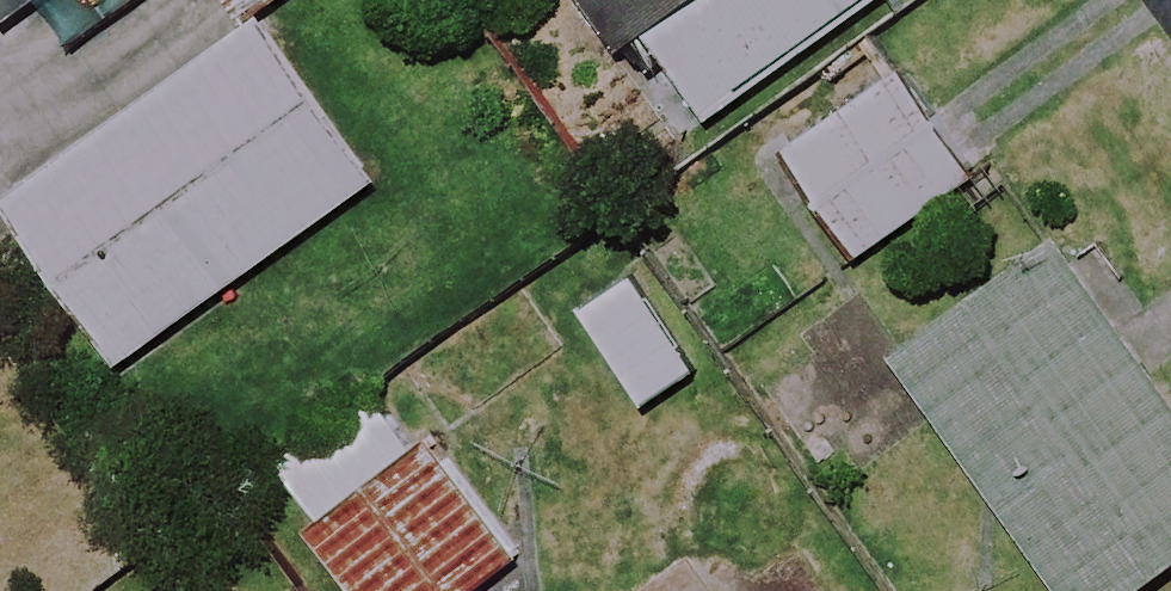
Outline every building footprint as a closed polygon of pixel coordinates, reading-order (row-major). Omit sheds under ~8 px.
[(36,0),(0,0),(0,25),(36,0)] [(247,20),(276,0),(233,0),(247,20)] [(891,0),(581,0),(614,49),(648,26),(712,121),(891,0)] [(375,181),(261,23),(6,206),(120,365),(375,181)] [(971,180),(901,74),(784,152),(855,258),(971,180)] [(1061,240),(896,353),(1058,590),(1131,590),(1170,564),(1170,401),(1061,240)] [(696,371),(633,276),(577,313),(640,408),(696,371)] [(392,381),(271,464),(358,590),(468,590),(515,559),(392,381)] [(696,557),(647,590),(721,590),(696,557)]
